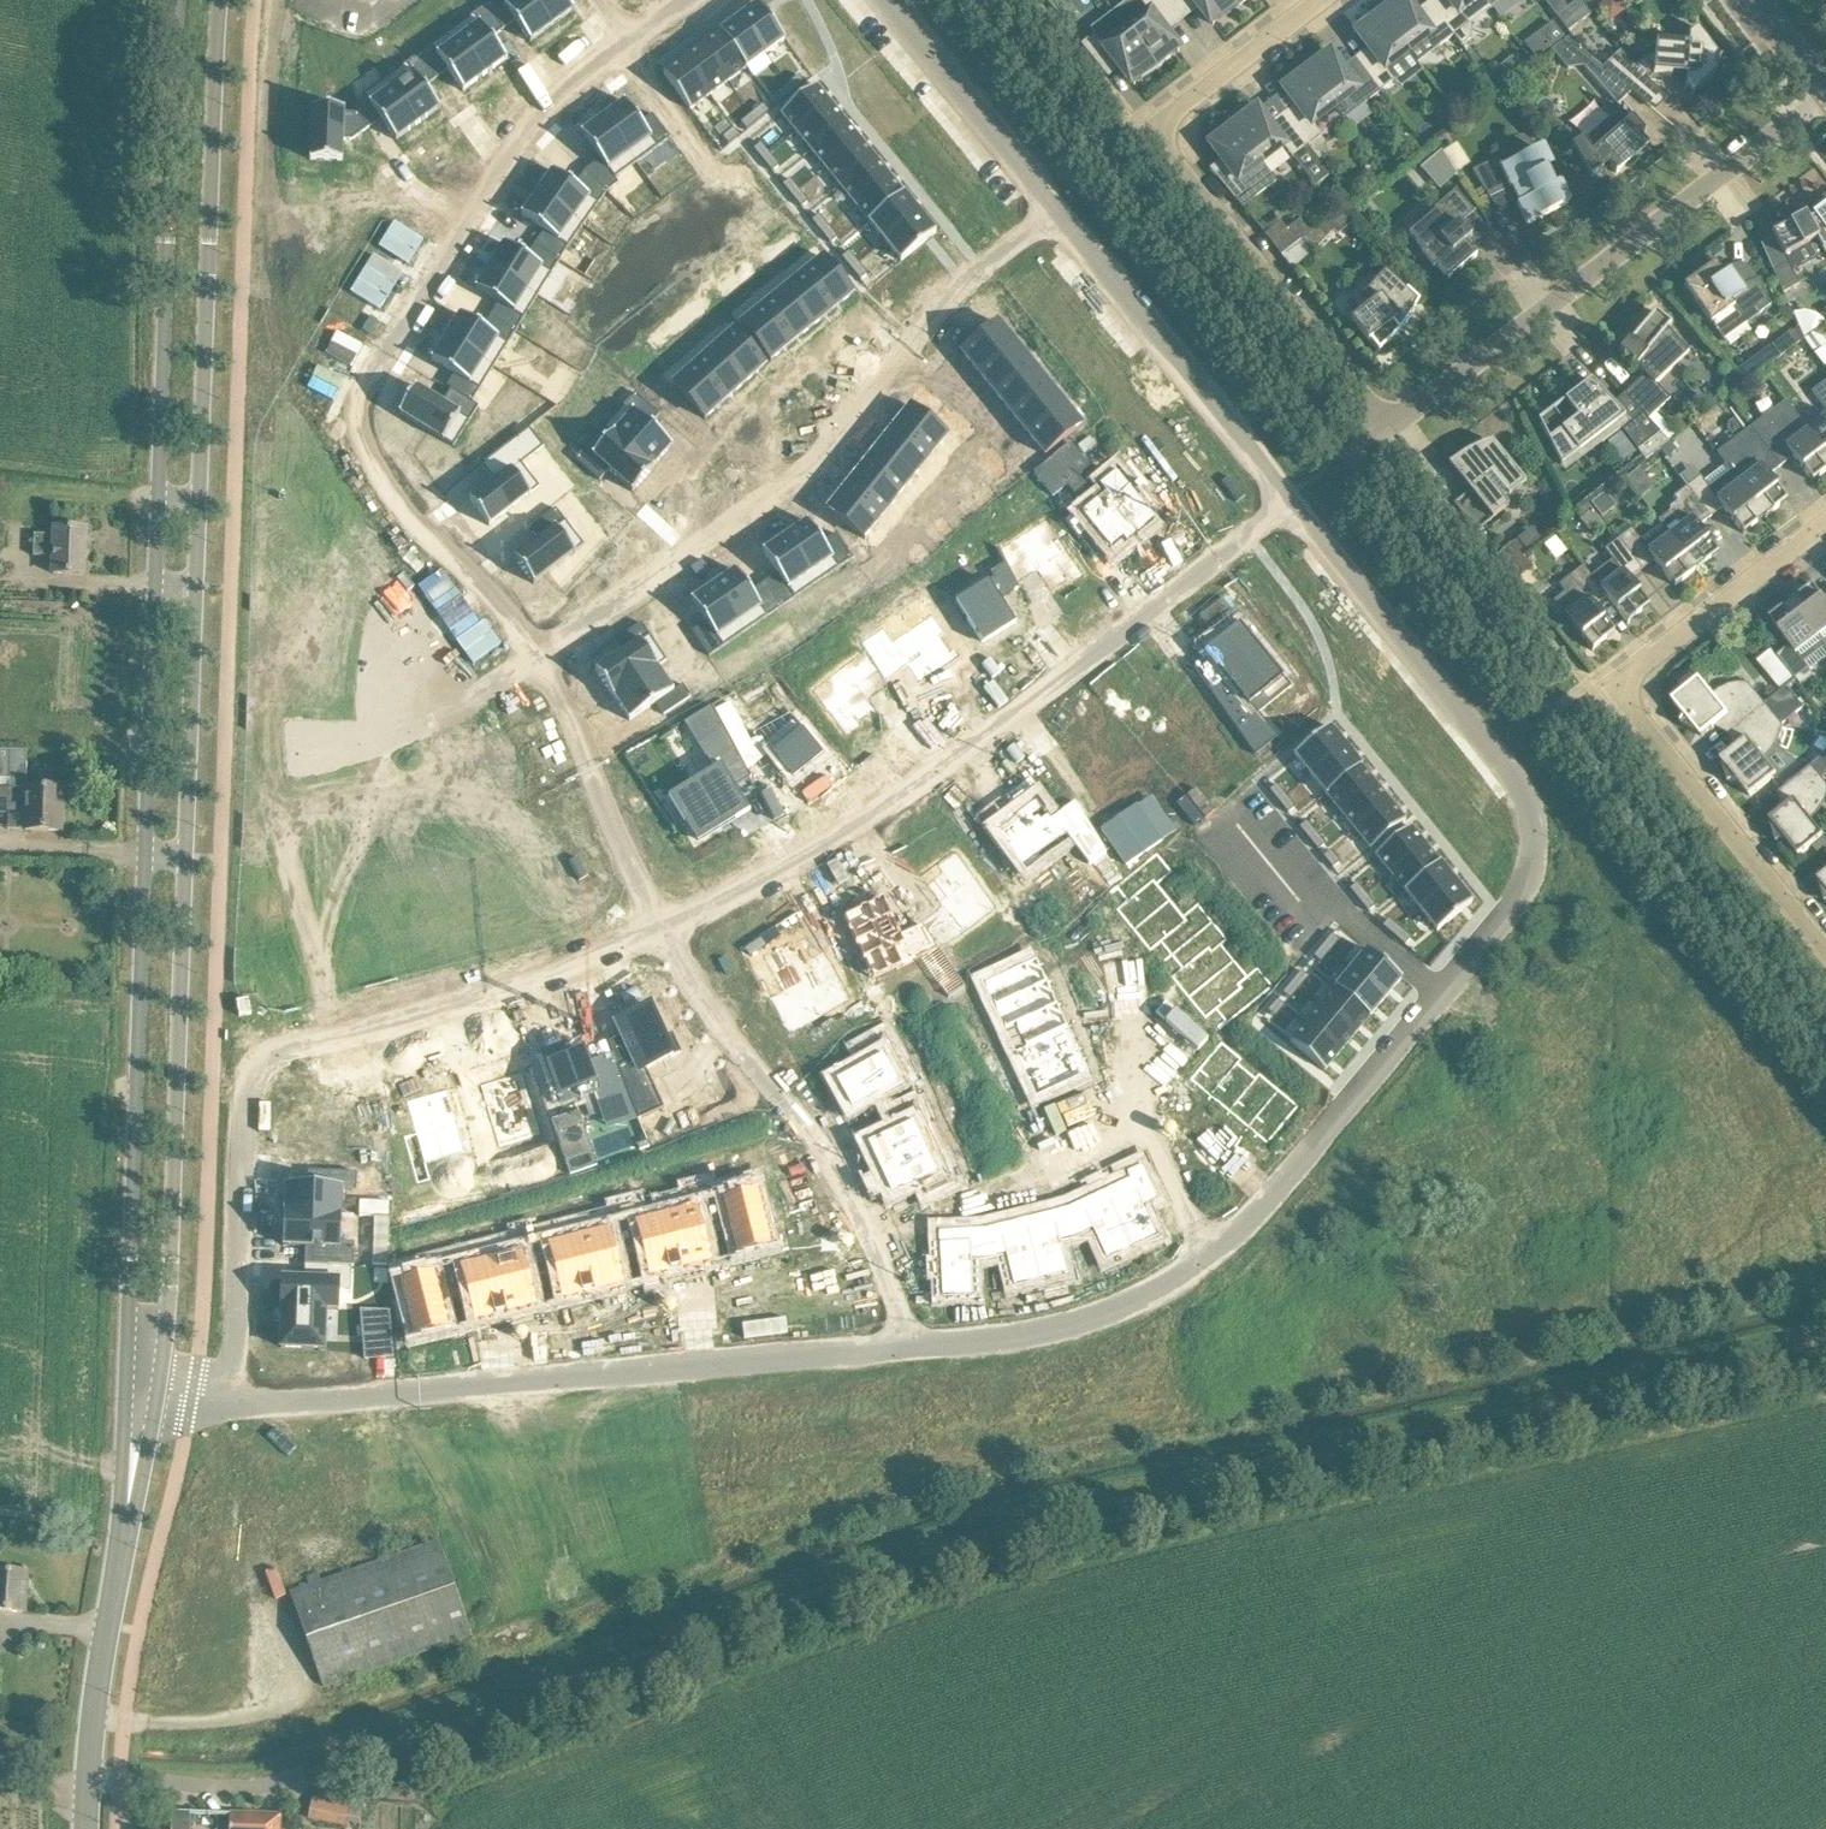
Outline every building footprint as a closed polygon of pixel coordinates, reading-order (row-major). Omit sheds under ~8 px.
[(486,5),(504,29),(515,21),(531,43),(532,42),(532,41),(553,26),(534,0),(493,0),(486,5)] [(553,26),(573,11),(574,11),(575,10),(567,0),(534,0),(553,26)] [(1114,10),(1127,28),(1157,68),(1165,62),(1171,55),(1169,53),(1176,48),(1178,51),(1179,50),(1159,24),(1176,11),(1168,0),(1127,0),(1114,10)] [(1176,11),(1191,0),(1168,0),(1176,11)] [(1200,5),(1214,24),(1215,23),(1212,20),(1219,15),(1221,18),(1229,13),(1237,8),(1231,0),(1195,0),(1200,5)] [(1386,6),(1379,11),(1409,51),(1430,35),(1431,36),(1432,35),(1440,46),(1455,35),(1436,10),(1422,21),(1416,14),(1406,0),(1401,0),(1396,3),(1395,1),(1386,6)] [(1436,10),(1455,35),(1462,44),(1471,37),(1472,23),(1491,7),(1486,0),(1449,0),(1436,10)] [(1558,0),(1552,0),(1546,5),(1555,17),(1557,16),(1565,9),(1558,0)] [(1557,16),(1569,31),(1592,14),(1582,0),(1578,0),(1565,9),(1557,16)] [(486,5),(452,30),(485,75),(506,60),(508,59),(492,38),(504,29),(486,5)] [(757,5),(738,19),(764,56),(784,41),(757,5)] [(1114,10),(1091,28),(1096,34),(1082,44),(1102,68),(1114,59),(1134,85),(1136,84),(1133,81),(1139,76),(1141,78),(1150,74),(1157,68),(1127,28),(1114,10)] [(1356,29),(1362,37),(1376,55),(1362,66),(1381,91),(1396,80),(1388,69),(1389,69),(1388,67),(1409,51),(1379,11),(1371,17),(1365,24),(1366,26),(1360,31),(1358,28),(1356,29)] [(738,19),(719,33),(746,69),(764,56),(738,19)] [(1623,48),(1603,67),(1632,91),(1646,78),(1651,73),(1654,73),(1654,74),(1686,77),(1685,89),(1687,89),(1693,95),(1720,70),(1721,69),(1720,68),(1720,67),(1719,67),(1719,66),(1719,65),(1719,64),(1719,63),(1719,62),(1720,60),(1722,58),(1721,56),(1721,57),(1698,28),(1691,33),(1690,33),(1689,45),(1657,43),(1656,55),(1649,55),(1638,65),(1630,56),(1623,48)] [(452,30),(419,55),(437,79),(448,70),(464,92),(465,91),(465,90),(485,75),(452,30)] [(719,33),(700,47),(727,83),(746,69),(719,33)] [(700,47),(682,60),(709,97),(727,83),(700,47)] [(1321,57),(1313,61),(1305,67),(1336,107),(1357,91),(1358,92),(1359,91),(1367,102),(1381,91),(1362,66),(1348,77),(1343,69),(1328,50),(1327,51),(1329,54),(1323,59),(1321,57)] [(419,55),(385,80),(418,124),(438,110),(439,109),(439,110),(441,109),(425,87),(437,79),(419,55)] [(1591,57),(1584,66),(1619,105),(1632,91),(1603,67),(1591,57)] [(682,60),(662,75),(689,111),(709,97),(682,60)] [(1283,84),(1289,92),(1303,111),(1289,122),(1308,147),(1322,135),(1314,125),(1315,124),(1314,123),(1336,107),(1305,67),(1298,73),(1291,80),(1293,82),(1287,87),(1284,84),(1283,84)] [(1496,72),(1489,78),(1497,89),(1508,80),(1503,73),(1496,72)] [(798,76),(787,86),(793,93),(804,83),(798,76)] [(359,113),(369,129),(381,120),(397,141),(398,140),(418,124),(385,80),(364,96),(370,105),(359,113)] [(787,86),(775,95),(781,103),(793,93),(787,86)] [(818,87),(784,116),(799,134),(830,109),(834,106),(818,87)] [(623,104),(604,118),(637,163),(671,138),(653,114),(641,123),(625,101),(624,102),(625,103),(623,104)] [(763,105),(751,114),(757,122),(769,112),(763,105)] [(830,109),(799,134),(813,152),(848,124),(834,106),(830,109)] [(1248,113),(1239,117),(1232,123),(1262,163),(1283,147),(1284,148),(1285,147),(1293,158),(1308,147),(1289,122),(1275,132),(1255,106),(1253,107),(1256,110),(1250,115),(1248,113)] [(1645,134),(1622,107),(1584,141),(1573,147),(1579,158),(1591,178),(1603,171),(1602,169),(1608,164),(1617,173),(1648,146),(1639,136),(1643,133),(1644,135),(1645,134)] [(311,159),(311,160),(343,162),(343,160),(344,140),(353,141),(369,129),(359,113),(345,113),(345,111),(345,110),(313,108),(313,110),(314,110),(313,114),(312,159),(311,159)] [(751,114),(739,124),(745,132),(757,122),(751,114)] [(583,133),(582,134),(601,159),(585,170),(585,171),(607,192),(619,183),(616,178),(637,163),(604,118),(585,132),(583,133)] [(1210,140),(1229,167),(1217,176),(1237,200),(1248,191),(1241,181),(1242,180),(1241,179),(1262,163),(1232,123),(1224,129),(1218,135),(1220,138),(1213,143),(1211,139),(1210,140)] [(848,124),(813,152),(828,170),(863,142),(848,124)] [(732,130),(720,139),(727,147),(738,137),(732,130)] [(1422,165),(1439,187),(1472,164),(1456,141),(1422,165)] [(863,142),(828,170),(843,188),(877,160),(863,142)] [(763,144),(755,150),(765,162),(772,156),(763,144)] [(1518,204),(1527,224),(1565,207),(1554,185),(1539,152),(1540,152),(1539,149),(1510,163),(1506,154),(1474,170),(1478,177),(1490,197),(1512,187),(1520,203),(1518,204)] [(772,156),(765,162),(774,174),(782,168),(772,156)] [(877,160),(843,188),(857,206),(892,178),(877,160)] [(553,172),(538,193),(584,225),(607,192),(585,171),(575,186),(553,170),(552,172),(553,172)] [(892,178),(857,206),(872,224),(907,196),(892,178)] [(792,180),(784,186),(794,198),(801,192),(792,180)] [(1436,207),(1438,211),(1409,234),(1424,252),(1421,255),(1433,269),(1437,267),(1448,280),(1477,255),(1466,242),(1472,237),(1461,223),(1475,211),(1457,189),(1436,207)] [(801,192),(794,198),(803,210),(811,204),(801,192)] [(523,214),(522,215),(544,231),(535,245),(560,260),(568,248),(584,225),(538,193),(523,214)] [(907,196),(872,224),(887,243),(922,215),(907,196)] [(1772,233),(1775,238),(1788,262),(1789,264),(1798,259),(1794,252),(1817,239),(1825,254),(1825,256),(1825,210),(1815,217),(1808,220),(1805,215),(1772,233)] [(922,215),(887,243),(903,263),(938,235),(922,215)] [(821,216),(813,222),(823,234),(830,228),(821,216)] [(1282,254),(1303,238),(1314,229),(1305,217),(1288,230),(1273,242),(1282,254)] [(1312,250),(1328,235),(1318,225),(1314,229),(1303,238),(1312,250)] [(830,228),(823,234),(833,246),(840,240),(830,228)] [(791,236),(779,245),(785,253),(797,244),(791,236)] [(504,244),(491,266),(538,296),(560,260),(535,245),(527,257),(505,243),(504,244)] [(785,253),(779,245),(768,254),(773,261),(785,253)] [(851,253),(843,259),(853,271),(861,265),(851,253)] [(824,257),(803,275),(833,311),(854,294),(824,257)] [(1725,274),(1716,262),(1684,285),(1712,323),(1724,339),(1771,305),(1761,278),(1742,285),(1731,270),(1725,274)] [(1788,262),(1772,270),(1783,293),(1799,284),(1793,272),(1789,264),(1788,262)] [(861,265),(853,271),(863,283),(870,277),(861,265)] [(477,288),(476,289),(498,303),(491,315),(516,331),(538,296),(491,266),(478,287),(477,288)] [(749,267),(738,275),(744,283),(755,275),(749,267)] [(1364,297),(1370,305),(1352,320),(1379,353),(1387,346),(1392,341),(1397,336),(1401,332),(1405,326),(1408,322),(1411,317),(1410,316),(1406,312),(1417,303),(1418,304),(1420,303),(1402,286),(1386,272),(1363,296),(1364,297)] [(726,284),(732,292),(744,283),(738,275),(726,284)] [(803,275),(783,291),(812,327),(833,311),(803,275)] [(783,291),(763,307),(792,344),(812,327),(783,291)] [(696,306),(684,315),(690,322),(702,314),(696,306)] [(763,307),(741,325),(771,361),(792,344),(763,307)] [(1648,376),(1640,383),(1638,381),(1625,393),(1629,398),(1649,419),(1671,398),(1657,383),(1673,368),(1668,363),(1684,348),(1667,330),(1671,324),(1656,311),(1639,331),(1638,331),(1637,332),(1641,336),(1635,344),(1633,342),(1632,342),(1631,342),(1629,342),(1627,343),(1626,344),(1619,352),(1646,374),(1648,376)] [(460,316),(447,337),(495,367),(516,331),(491,315),(483,328),(461,314),(460,315),(460,316)] [(673,323),(679,331),(690,322),(684,315),(673,323)] [(998,323),(962,352),(979,373),(1015,344),(998,323)] [(658,347),(669,338),(663,330),(652,339),(658,347)] [(734,331),(714,349),(745,384),(765,366),(734,331)] [(1780,358),(1799,344),(1790,332),(1771,347),(1780,358)] [(433,358),(432,360),(455,374),(447,386),(451,389),(473,402),(495,367),(447,337),(433,359),(433,358)] [(1015,344),(979,373),(995,394),(1032,364),(1015,344)] [(1815,353),(1825,367),(1825,345),(1815,353)] [(714,349),(694,366),(726,401),(745,384),(714,349)] [(1032,364),(995,394),(1012,414),(1048,384),(1032,364)] [(694,366),(674,384),(706,419),(726,401),(694,366)] [(1637,450),(1661,432),(1649,419),(1629,398),(1619,408),(1611,400),(1609,402),(1592,380),(1563,402),(1576,420),(1566,428),(1552,410),(1539,420),(1562,464),(1598,437),(1603,443),(1621,429),(1637,450)] [(1812,391),(1825,410),(1825,380),(1812,391)] [(1048,384),(1012,414),(1028,434),(1065,404),(1048,384)] [(416,386),(400,413),(401,414),(454,446),(479,406),(473,402),(451,389),(443,402),(422,390),(418,387),(416,386)] [(636,393),(606,426),(654,469),(655,468),(654,467),(672,447),(672,448),(673,446),(650,425),(660,415),(636,393)] [(924,402),(936,411),(942,403),(930,394),(924,402)] [(1065,404),(1028,434),(1045,455),(1082,425),(1065,404)] [(911,406),(894,427),(930,457),(947,436),(911,406)] [(1751,427),(1753,429),(1781,466),(1794,457),(1812,481),(1825,471),(1825,453),(1808,430),(1791,408),(1770,424),(1767,419),(1765,417),(1751,427)] [(952,410),(945,418),(957,427),(963,419),(952,410)] [(1729,422),(1728,429),(1735,438),(1748,428),(1738,415),(1729,422)] [(1808,430),(1825,453),(1825,416),(1808,430)] [(968,436),(975,428),(963,419),(957,427),(968,436)] [(606,426),(576,458),(600,480),(610,470),(627,486),(632,490),(632,491),(633,492),(654,469),(606,426)] [(894,427),(877,448),(914,477),(930,457),(894,427)] [(1743,445),(1722,461),(1725,465),(1739,482),(1761,511),(1766,518),(1767,518),(1766,516),(1787,500),(1783,494),(1769,476),(1781,466),(1753,429),(1751,427),(1737,438),(1739,440),(1743,445)] [(471,499),(470,500),(490,526),(491,525),(540,487),(522,464),(544,447),(530,428),(482,464),(495,482),(472,500),(471,499)] [(1660,450),(1669,443),(1661,432),(1637,450),(1645,461),(1660,450)] [(1457,461),(1453,465),(1452,467),(1472,492),(1455,505),(1478,533),(1510,507),(1502,496),(1524,479),(1493,441),(1490,441),(1486,443),(1483,444),(1477,446),(1471,449),(1466,453),(1462,456),(1457,461)] [(1669,443),(1660,450),(1666,458),(1677,450),(1671,442),(1669,443)] [(1071,443),(1034,473),(1054,497),(1068,485),(1076,494),(1089,483),(1082,474),(1090,466),(1071,443)] [(981,453),(991,464),(999,457),(990,446),(981,453)] [(877,448),(861,468),(898,497),(914,477),(877,448)] [(1000,475),(1008,469),(999,457),(991,464),(1000,475)] [(1078,511),(1065,521),(1080,540),(1093,529),(1111,551),(1123,541),(1127,545),(1157,521),(1145,507),(1147,506),(1142,499),(1140,501),(1138,498),(1151,487),(1131,462),(1118,473),(1117,472),(1099,487),(1109,500),(1102,506),(1098,501),(1081,515),(1078,511)] [(1701,476),(1687,486),(1711,517),(1723,507),(1729,514),(1744,534),(1765,517),(1766,518),(1761,511),(1739,482),(1725,465),(1704,481),(1701,476)] [(861,468),(845,488),(882,517),(898,497),(861,468)] [(1670,512),(1659,520),(1662,524),(1670,535),(1691,562),(1698,570),(1697,569),(1719,552),(1714,546),(1704,533),(1698,526),(1711,517),(1687,486),(1674,496),(1678,501),(1670,507),(1670,512)] [(845,488),(828,509),(865,539),(882,517),(845,488)] [(991,496),(985,488),(974,497),(980,505),(991,496)] [(962,506),(968,513),(980,505),(974,497),(962,506)] [(516,558),(515,558),(534,584),(536,583),(535,582),(584,545),(556,508),(531,528),(539,540),(516,558)] [(1044,514),(998,545),(1002,554),(1006,562),(1017,583),(1035,571),(1052,597),(1085,575),(1044,514)] [(337,516),(301,544),(340,594),(364,575),(345,551),(357,541),(337,516)] [(806,523),(786,536),(817,583),(853,558),(836,533),(823,542),(808,521),(807,521),(807,522),(806,523)] [(936,538),(948,529),(942,521),(930,530),(936,538)] [(1662,524),(1640,541),(1655,560),(1660,567),(1675,586),(1696,570),(1697,571),(1698,570),(1691,562),(1670,535),(1662,524)] [(55,534),(35,533),(34,555),(54,556),(54,573),(85,575),(86,529),(55,528),(55,534)] [(1631,529),(1619,539),(1628,550),(1640,541),(1631,529)] [(764,550),(763,551),(778,573),(765,582),(782,607),(817,583),(786,536),(765,551),(764,550)] [(1619,539),(1606,549),(1614,559),(1615,560),(1628,550),(1619,539)] [(1497,556),(1506,567),(1524,553),(1526,551),(1518,541),(1517,541),(1510,544),(1503,549),(1497,556)] [(860,544),(852,549),(860,561),(868,556),(860,544)] [(922,546),(910,555),(916,562),(928,553),(922,546)] [(1614,559),(1592,576),(1601,588),(1607,596),(1614,605),(1628,624),(1629,623),(1628,621),(1650,605),(1646,600),(1635,586),(1630,579),(1615,560),(1614,559)] [(994,578),(956,602),(982,642),(984,645),(1016,624),(1015,621),(1001,599),(1019,588),(1017,583),(1006,562),(991,572),(994,578)] [(1566,593),(1556,600),(1567,614),(1565,614),(1593,650),(1594,650),(1593,648),(1615,632),(1610,626),(1600,613),(1594,606),(1607,596),(1601,588),(1592,576),(1583,565),(1570,576),(1559,584),(1566,593)] [(735,571),(714,585),(746,632),(782,607),(765,582),(751,591),(736,570),(735,570),(735,571)] [(693,599),(691,600),(706,622),(693,631),(710,656),(746,632),(714,585),(695,599),(693,600),(693,599)] [(1792,602),(1818,636),(1825,646),(1825,600),(1815,585),(1793,601),(1792,600),(1791,601),(1792,602)] [(1773,621),(1791,645),(1777,655),(1792,674),(1802,685),(1815,674),(1810,669),(1825,657),(1825,646),(1818,636),(1792,602),(1771,618),(1773,621)] [(884,626),(861,642),(879,670),(885,680),(909,663),(921,682),(935,673),(956,659),(940,636),(946,632),(933,613),(893,640),(884,626)] [(307,616),(303,667),(345,670),(349,620),(307,616)] [(597,669),(596,670),(613,696),(658,665),(659,666),(667,660),(642,623),(615,641),(623,653),(598,670),(597,669)] [(1240,625),(1206,653),(1226,678),(1210,691),(1255,755),(1278,737),(1252,705),(1285,679),(1240,625)] [(860,640),(805,681),(847,737),(880,712),(859,685),(879,670),(861,642),(860,640)] [(658,665),(613,696),(614,697),(615,696),(630,719),(629,719),(630,720),(656,703),(664,715),(691,696),(683,684),(674,690),(673,689),(658,667),(659,667),(659,666),(658,665)] [(1700,678),(1673,700),(1686,716),(1682,724),(1702,736),(1707,726),(1709,724),(1713,726),(1713,727),(1723,720),(1732,731),(1731,732),(1767,703),(1751,683),(1750,683),(1749,682),(1747,682),(1746,682),(1744,682),(1743,682),(1742,682),(1740,683),(1739,683),(1737,683),(1736,683),(1735,683),(1733,684),(1732,684),(1730,685),(1729,685),(1728,685),(1726,686),(1725,686),(1724,687),(1722,688),(1721,688),(1720,689),(1719,690),(1717,690),(1716,691),(1715,692),(1714,693),(1713,694),(1700,678)] [(1735,756),(1722,760),(1729,782),(1738,779),(1751,796),(1770,781),(1778,774),(1765,758),(1769,755),(1772,752),(1775,748),(1777,745),(1779,741),(1781,737),(1782,732),(1783,728),(1784,723),(1805,707),(1788,686),(1767,703),(1731,732),(1732,733),(1733,732),(1742,743),(1733,751),(1734,752),(1735,756)] [(726,698),(712,705),(713,706),(748,772),(772,752),(794,779),(824,755),(797,721),(768,744),(762,736),(752,741),(731,701),(728,703),(726,698)] [(713,769),(669,796),(698,843),(751,811),(735,786),(751,777),(748,772),(713,706),(685,722),(697,743),(713,769)] [(1330,727),(1295,755),(1311,775),(1346,747),(1330,727)] [(489,728),(442,747),(458,786),(505,768),(489,728)] [(1346,747),(1311,775),(1327,794),(1362,766),(1346,747)] [(6,810),(7,805),(28,806),(27,830),(37,830),(61,831),(63,789),(51,789),(39,788),(29,788),(27,788),(28,748),(0,748),(0,777),(10,777),(10,788),(8,788),(8,787),(0,787),(0,810),(6,810)] [(1780,792),(1789,785),(1798,797),(1789,804),(1781,810),(1782,811),(1783,816),(1770,820),(1777,842),(1786,839),(1799,855),(1824,835),(1811,819),(1814,817),(1817,814),(1819,812),(1821,809),(1824,804),(1825,801),(1825,779),(1824,776),(1825,775),(1825,753),(1813,764),(1779,791),(1780,792)] [(1362,766),(1327,794),(1341,812),(1376,784),(1362,766)] [(1277,784),(1270,790),(1279,802),(1286,796),(1277,784)] [(1376,784),(1341,812),(1356,830),(1390,802),(1376,784)] [(1286,796),(1279,802),(1288,813),(1295,807),(1286,796)] [(1010,810),(991,824),(1013,852),(1007,857),(1022,877),(1043,862),(1040,859),(1072,836),(1093,864),(1096,862),(1113,884),(1123,877),(1076,800),(1052,818),(1037,798),(1014,816),(1010,810)] [(1390,802),(1356,830),(1371,849),(1406,821),(1390,802)] [(1137,804),(1102,829),(1127,866),(1162,842),(1137,804)] [(666,806),(662,808),(670,822),(675,820),(666,806)] [(1307,821),(1299,827),(1309,839),(1316,832),(1307,821)] [(1411,827),(1376,855),(1391,874),(1426,846),(1411,827)] [(565,832),(522,849),(533,879),(547,874),(558,903),(587,892),(565,832)] [(1316,832),(1309,839),(1318,850),(1325,844),(1316,832)] [(1426,846),(1391,874),(1406,892),(1440,863),(1426,846)] [(1331,850),(1323,857),(1332,868),(1340,862),(1331,850)] [(1158,852),(1116,886),(1127,900),(1117,908),(1134,929),(1171,899),(1158,883),(1173,871),(1158,852)] [(943,907),(921,922),(922,924),(939,949),(997,907),(958,853),(923,879),(943,907)] [(1440,863),(1406,892),(1421,911),(1456,882),(1440,863)] [(1456,882),(1421,911),(1437,931),(1472,902),(1456,882)] [(1357,883),(1349,889),(1359,900),(1366,894),(1357,883)] [(1366,894),(1359,900),(1368,912),(1375,906),(1366,894)] [(884,897),(843,916),(874,980),(939,949),(922,924),(901,933),(884,897)] [(1171,899),(1134,929),(1151,950),(1161,942),(1172,955),(1213,921),(1199,902),(1184,914),(1171,899)] [(1389,919),(1383,926),(1394,936),(1400,928),(1389,919)] [(1182,967),(1172,976),(1189,997),(1235,959),(1222,944),(1228,939),(1213,921),(1172,955),(1182,967)] [(1400,928),(1394,936),(1405,945),(1411,938),(1400,928)] [(790,941),(764,955),(783,990),(771,997),(789,1032),(846,1002),(809,932),(795,939),(799,946),(794,948),(790,941)] [(1332,934),(1323,945),(1330,952),(1340,940),(1332,934)] [(1323,945),(1314,956),(1321,963),(1330,952),(1323,945)] [(1368,949),(1351,969),(1386,998),(1402,978),(1368,949)] [(1038,957),(984,982),(995,1005),(1048,980),(1038,957)] [(1235,959),(1189,997),(1206,1018),(1217,1009),(1228,1023),(1274,985),(1258,966),(1248,975),(1235,959)] [(1351,969),(1336,988),(1370,1017),(1386,998),(1351,969)] [(1302,971),(1292,982),(1300,988),(1309,977),(1302,971)] [(957,975),(941,986),(949,997),(965,986),(957,975)] [(1048,980),(995,1005),(1006,1029),(1016,1024),(1016,1023),(1059,1003),(1048,980)] [(1292,982),(1283,993),(1290,999),(1300,988),(1292,982)] [(1336,988),(1321,1006),(1355,1034),(1370,1017),(1336,988)] [(1278,999),(1268,1011),(1276,1017),(1285,1006),(1278,999)] [(1059,1003),(1016,1023),(1016,1024),(1025,1044),(1026,1045),(1069,1025),(1059,1003)] [(650,1005),(615,1021),(633,1060),(618,1067),(637,1115),(639,1119),(665,1107),(654,1084),(689,1068),(673,1033),(665,1036),(651,1005),(650,1005)] [(1321,1006),(1306,1023),(1341,1052),(1355,1034),(1321,1006)] [(950,1009),(939,1014),(946,1028),(957,1023),(950,1009)] [(1250,1021),(1241,1032),(1254,1043),(1264,1032),(1250,1021)] [(957,1023),(946,1028),(953,1042),(964,1037),(957,1023)] [(1306,1023),(1290,1042),(1325,1071),(1341,1052),(1306,1023)] [(1025,1044),(1015,1049),(1026,1072),(1079,1047),(1069,1025),(1026,1045),(1025,1044)] [(1264,1032),(1254,1043),(1268,1055),(1277,1043),(1264,1032)] [(866,1063),(835,1080),(851,1109),(867,1100),(869,1103),(885,1094),(883,1091),(909,1077),(886,1034),(859,1050),(866,1063)] [(546,1058),(542,1060),(544,1064),(543,1065),(547,1075),(548,1075),(549,1080),(554,1078),(560,1096),(561,1096),(564,1103),(579,1098),(581,1103),(584,1102),(583,1097),(596,1092),(598,1091),(604,1108),(610,1106),(616,1122),(622,1120),(622,1121),(633,1117),(632,1116),(635,1115),(637,1115),(618,1067),(615,1058),(587,1068),(583,1057),(582,1054),(585,1053),(583,1045),(582,1045),(580,1041),(573,1045),(573,1044),(565,1048),(564,1045),(545,1052),(546,1057),(546,1058)] [(1222,1041),(1191,1079),(1211,1095),(1238,1062),(1239,1063),(1243,1058),(1222,1041)] [(974,1042),(964,1047),(970,1061),(981,1056),(974,1042)] [(1079,1047),(1026,1072),(1037,1095),(1090,1070),(1079,1047)] [(1287,1052),(1277,1063),(1291,1075),(1300,1064),(1287,1052)] [(1238,1062),(1211,1095),(1229,1111),(1257,1078),(1256,1077),(1239,1063),(1238,1062)] [(1300,1064),(1291,1075),(1305,1087),(1314,1076),(1300,1064)] [(491,1112),(476,1116),(491,1165),(527,1154),(521,1133),(538,1128),(537,1123),(543,1121),(528,1072),(521,1074),(520,1069),(499,1076),(499,1075),(481,1081),(491,1112)] [(989,1072),(978,1077),(984,1091),(995,1086),(989,1072)] [(1257,1078),(1229,1111),(1248,1126),(1279,1089),(1260,1072),(1256,1077),(1257,1078)] [(995,1086),(984,1091),(991,1106),(1002,1100),(995,1086)] [(421,1090),(405,1095),(414,1129),(405,1131),(418,1176),(463,1163),(469,1184),(482,1180),(463,1115),(452,1118),(443,1088),(422,1094),(421,1090)] [(1279,1089),(1248,1126),(1268,1143),(1299,1105),(1279,1089)] [(896,1129),(867,1143),(879,1169),(936,1142),(918,1102),(889,1115),(896,1129)] [(288,1136),(287,1155),(340,1157),(339,1171),(358,1172),(392,1173),(393,1151),(345,1150),(345,1135),(341,1135),(336,1109),(289,1118),(292,1135),(288,1136)] [(579,1110),(552,1120),(570,1174),(598,1165),(579,1110)] [(881,1173),(878,1174),(885,1191),(888,1189),(891,1195),(920,1181),(927,1195),(948,1185),(955,1182),(936,1142),(879,1169),(881,1173)] [(1130,1178),(1105,1189),(1132,1247),(1158,1235),(1145,1205),(1159,1199),(1142,1164),(1126,1171),(1130,1178)] [(286,1184),(285,1213),(342,1215),(343,1189),(357,1190),(358,1172),(339,1171),(315,1171),(315,1185),(286,1184)] [(709,1193),(708,1193),(715,1223),(730,1219),(739,1253),(770,1245),(766,1228),(769,1227),(765,1209),(761,1210),(754,1181),(709,1193)] [(692,1197),(663,1204),(666,1215),(667,1215),(680,1268),(685,1267),(686,1270),(704,1266),(703,1262),(710,1261),(701,1227),(715,1223),(708,1193),(709,1193),(707,1185),(690,1190),(692,1197)] [(1105,1189),(1067,1207),(1077,1237),(1093,1230),(1106,1259),(1132,1247),(1105,1189)] [(635,1204),(618,1208),(620,1215),(628,1245),(642,1242),(651,1276),(680,1268),(667,1215),(666,1215),(640,1222),(635,1204)] [(1067,1207),(1026,1217),(1041,1279),(1046,1278),(1047,1281),(1064,1276),(1063,1273),(1069,1272),(1061,1241),(1077,1237),(1067,1207)] [(285,1213),(284,1246),(313,1247),(312,1264),(330,1265),(351,1266),(354,1266),(355,1242),(341,1241),(342,1215),(285,1213)] [(620,1215),(577,1226),(593,1290),(622,1283),(613,1249),(628,1245),(620,1215)] [(1026,1217),(985,1227),(989,1258),(1006,1254),(1013,1286),(1041,1279),(1026,1217)] [(577,1226),(533,1237),(541,1267),(555,1264),(564,1298),(593,1290),(577,1226)] [(940,1260),(937,1260),(938,1278),(941,1278),(942,1296),(975,1294),(973,1259),(989,1258),(985,1227),(939,1230),(940,1260)] [(533,1237),(489,1248),(506,1312),(511,1311),(512,1314),(529,1310),(528,1307),(535,1305),(526,1271),(541,1267),(533,1237)] [(489,1248),(446,1259),(453,1289),(468,1286),(476,1320),(506,1312),(489,1248)] [(446,1259),(399,1271),(407,1300),(404,1301),(408,1318),(411,1317),(416,1335),(447,1327),(439,1293),(453,1289),(446,1259)] [(283,1278),(281,1308),(283,1308),(283,1306),(327,1308),(327,1309),(339,1310),(339,1309),(339,1288),(351,1289),(351,1266),(330,1265),(329,1279),(283,1278)] [(283,1308),(282,1347),(325,1349),(327,1309),(327,1308),(283,1306),(283,1308)] [(390,1310),(361,1309),(363,1336),(392,1333),(390,1310)] [(322,1684),(474,1638),(443,1538),(308,1579),(309,1582),(292,1587),(322,1684)] [(24,1612),(26,1573),(14,1572),(2,1571),(0,1571),(0,1610),(24,1612)] [(363,1804),(352,1801),(352,1800),(314,1793),(308,1818),(347,1826),(348,1822),(359,1824),(363,1804)] [(281,1814),(230,1812),(230,1828),(281,1828),(281,1814)]
